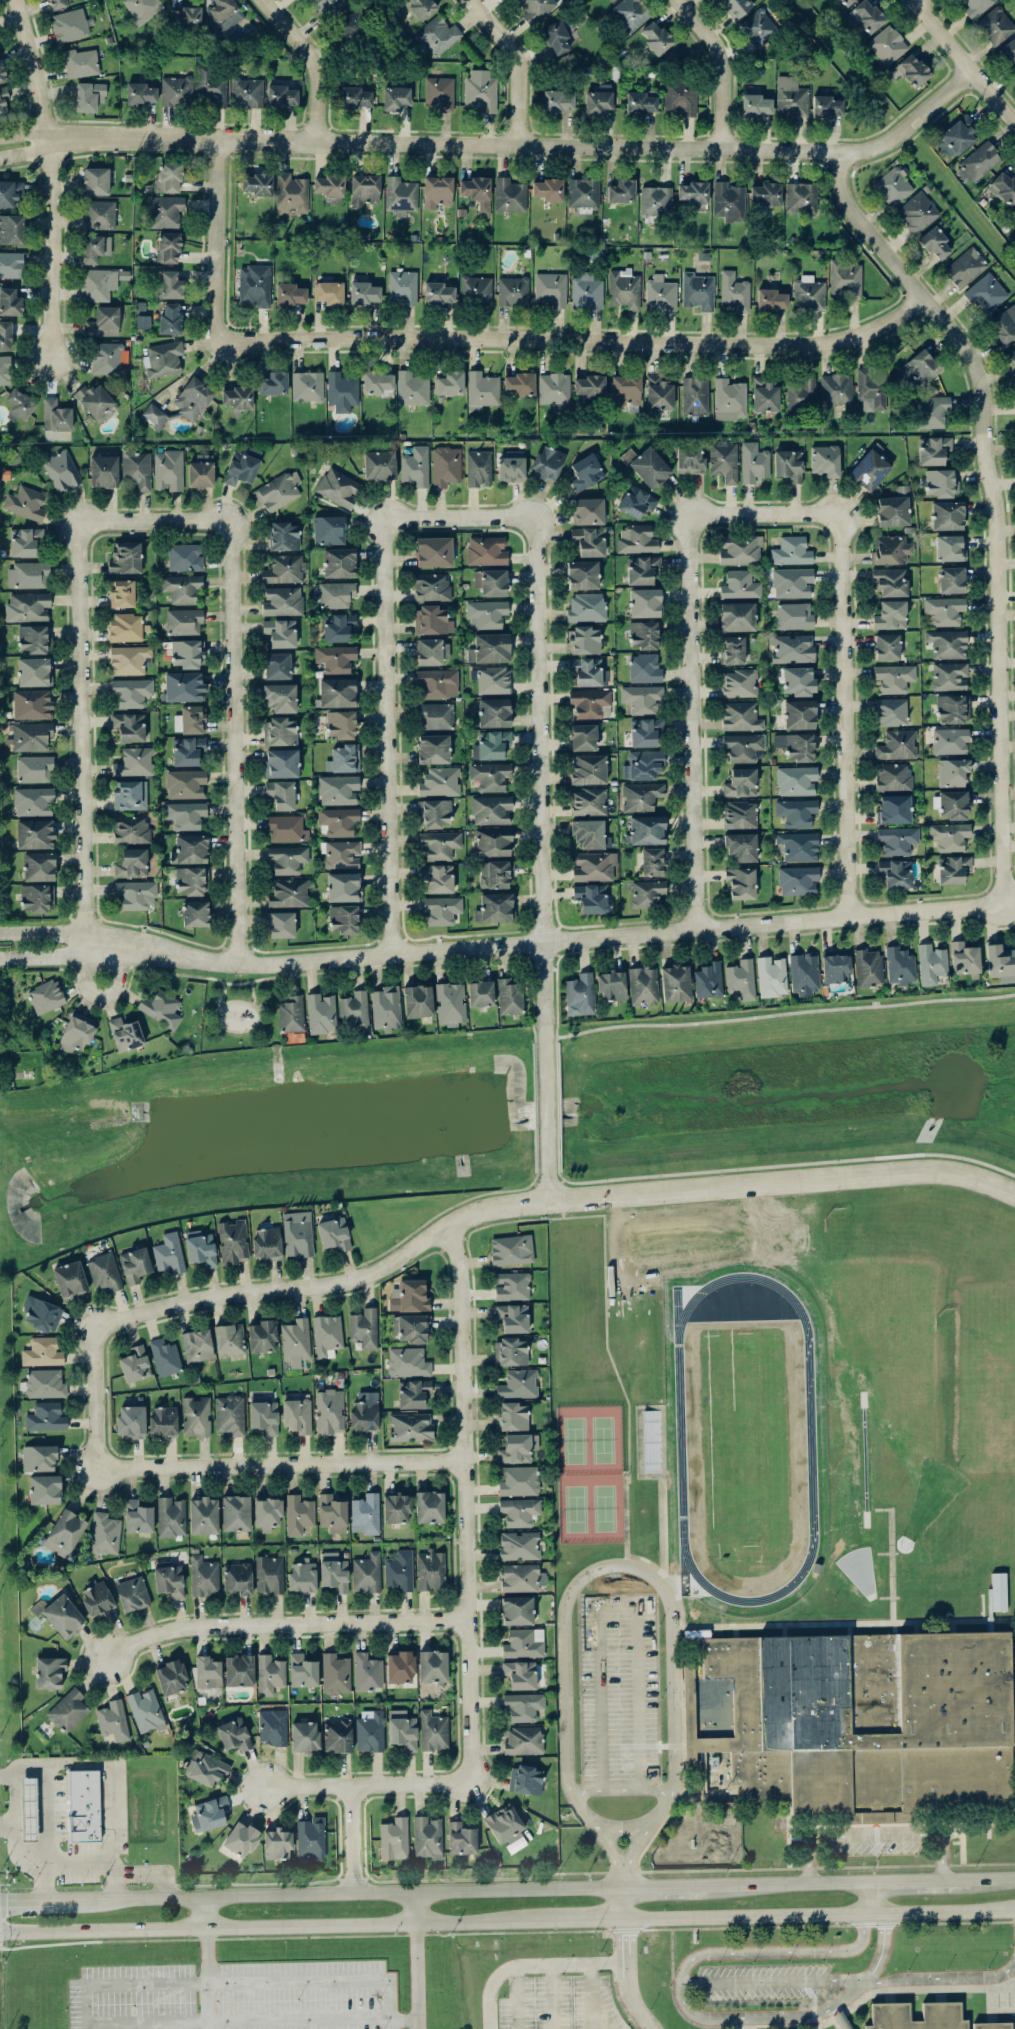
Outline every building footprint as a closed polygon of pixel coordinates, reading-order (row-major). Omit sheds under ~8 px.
[(49,10),(67,6),(66,0),(47,0),(49,10)] [(164,6),(159,0),(120,0),(139,25),(164,6)] [(243,19),(234,0),(213,0),(214,4),(205,8),(217,32),(243,19)] [(351,0),(309,0),(318,11),(315,14),(324,24),(351,0)] [(421,21),(437,8),(430,0),(403,0),(421,21)] [(522,15),(530,26),(557,6),(553,0),(516,0),(525,12),(522,15)] [(652,15),(640,0),(620,0),(610,9),(629,33),(652,15)] [(734,21),(754,5),(750,0),(717,0),(734,21)] [(868,0),(862,0),(849,12),(870,35),(886,19),(868,0)] [(963,9),(970,19),(998,1),(997,0),(962,0),(967,7),(963,9)] [(1014,30),(1014,27),(998,5),(974,24),(994,48),(1014,30)] [(169,27),(201,28),(202,7),(180,6),(180,10),(170,10),(169,27)] [(780,31),(760,7),(738,25),(757,49),(780,31)] [(56,43),(89,37),(84,8),(51,14),(56,43)] [(343,42),(372,32),(364,9),(335,19),(343,42)] [(434,59),(463,34),(453,23),(449,27),(437,13),(413,35),(434,59)] [(638,33),(659,55),(674,41),(653,19),(638,33)] [(570,50),(566,39),(568,38),(562,20),(542,26),(552,56),(570,50)] [(909,47),(888,23),(866,44),(887,67),(909,47)] [(1014,68),(1014,36),(999,50),(1014,68)] [(99,74),(96,48),(64,51),(67,78),(99,74)] [(931,74),(911,52),(894,67),(915,89),(931,74)] [(227,80),(210,79),(210,65),(198,64),(197,99),(210,99),(210,107),(226,107),(227,80)] [(497,77),(489,77),(489,70),(466,69),(465,107),(480,107),(480,112),(496,113),(497,77)] [(808,88),(797,87),(797,76),(778,75),(776,116),(807,117),(808,88)] [(162,76),(161,104),(192,105),(193,77),(162,76)] [(424,105),(438,105),(438,112),(453,112),(454,77),(425,77),(424,105)] [(262,108),(263,78),(232,78),(232,107),(262,108)] [(664,110),(680,110),(680,116),(696,116),(696,81),(665,81),(664,110)] [(106,83),(76,82),(75,112),(96,112),(97,102),(105,102),(106,83)] [(126,104),(157,105),(157,87),(147,87),(147,83),(127,82),(126,104)] [(585,115),(603,114),(603,109),(612,108),(612,83),(596,83),(596,91),(585,91),(585,115)] [(298,89),(287,89),(286,84),(267,85),(267,107),(298,106),(298,89)] [(8,111),(3,96),(8,94),(5,85),(0,86),(0,113),(8,111)] [(372,91),(361,91),(361,86),(341,86),(341,110),(361,110),(361,106),(371,106),(372,91)] [(383,87),(383,111),(400,110),(400,104),(410,104),(410,87),(383,87)] [(543,111),(573,112),(574,90),(543,90),(543,111)] [(657,97),(645,97),(645,92),(626,92),(626,113),(656,113),(657,97)] [(772,99),(762,99),(762,94),(742,94),(742,115),(772,115),(772,99)] [(842,100),(832,100),(832,95),(812,95),(812,117),(842,117),(842,100)] [(935,139),(949,159),(977,139),(967,126),(973,122),(968,115),(935,139)] [(959,161),(973,181),(1002,160),(988,140),(959,161)] [(181,163),(160,162),(159,192),(180,193),(181,163)] [(872,186),(893,208),(915,188),(894,165),(872,186)] [(109,195),(109,168),(83,168),(83,194),(109,195)] [(1010,207),(1014,202),(1014,181),(1002,169),(987,186),(1010,207)] [(276,207),(296,208),(296,213),(307,213),(308,178),(290,178),(291,172),(277,172),(276,207)] [(272,196),(272,174),(241,173),(241,190),(252,191),(252,195),(272,196)] [(344,175),(313,176),(314,193),(324,192),(324,197),(345,196),(344,175)] [(351,175),(350,207),(362,207),(362,203),(379,203),(380,175),(351,175)] [(385,209),(394,209),(394,216),(406,217),(406,210),(417,210),(417,182),(400,182),(400,176),(386,175),(385,209)] [(424,176),(423,209),(436,209),(436,205),(451,205),(452,177),(424,176)] [(526,183),(509,183),(509,176),(495,176),(495,211),(526,212),(526,183)] [(459,195),(470,195),(470,199),(479,200),(479,213),(489,213),(490,178),(459,177),(459,195)] [(568,207),(599,208),(599,179),(568,178),(568,207)] [(635,179),(616,178),(616,185),(608,185),(607,202),(634,202),(635,179)] [(563,180),(532,179),(531,196),(543,197),(543,201),(562,201),(563,180)] [(0,180),(0,207),(17,207),(18,190),(23,190),(23,181),(0,180)] [(708,181),(688,181),(688,184),(677,184),(677,199),(690,199),(690,211),(707,211),(708,181)] [(745,186),(728,186),(727,181),(713,181),(713,216),(724,216),(724,221),(745,221),(745,186)] [(781,206),(781,184),(750,183),(750,201),(761,201),(761,205),(781,206)] [(785,212),(816,212),(817,183),(786,183),(785,212)] [(672,187),(641,186),(640,215),(671,215),(672,187)] [(941,213),(920,190),(895,212),(916,235),(941,213)] [(184,196),(149,197),(149,228),(178,228),(178,210),(184,210),(184,196)] [(116,201),(83,200),(82,228),(115,229),(116,201)] [(0,215),(0,243),(24,242),(23,214),(0,215)] [(939,262),(955,247),(934,224),(918,239),(939,262)] [(157,263),(177,263),(177,252),(180,252),(181,232),(158,232),(157,263)] [(111,236),(82,235),(82,264),(97,264),(97,254),(111,255),(111,236)] [(943,268),(958,289),(989,266),(974,246),(943,268)] [(0,252),(0,277),(22,278),(22,252),(0,252)] [(845,259),(830,258),(829,297),(861,298),(862,264),(845,263),(845,259)] [(270,265),(239,265),(239,303),(256,303),(256,307),(270,307),(270,265)] [(117,290),(118,270),(81,269),(80,301),(109,302),(109,289),(117,290)] [(625,310),(639,311),(640,275),(631,275),(631,269),(609,269),(608,305),(626,305),(625,310)] [(735,270),(721,269),(721,304),(735,304),(735,312),(749,313),(750,281),(735,281),(735,270)] [(183,298),(183,280),(177,280),(177,271),(159,270),(158,298),(183,298)] [(416,306),(417,271),(389,271),(388,301),(402,301),(402,305),(416,306)] [(700,312),(713,312),(714,276),(693,276),(693,271),(683,271),(682,305),(700,306),(700,312)] [(971,304),(975,300),(987,313),(1009,295),(989,271),(962,293),(971,304)] [(534,302),(551,302),(551,308),(566,308),(566,273),(535,273),(534,302)] [(603,280),(593,279),(593,274),(572,273),(571,308),(602,309),(603,280)] [(646,279),(645,310),(676,311),(677,282),(663,282),(663,273),(653,273),(652,279),(646,279)] [(824,310),(825,282),(813,281),(813,274),(800,274),(800,281),(794,281),(793,310),(824,310)] [(492,277),(461,276),(460,302),(491,302),(492,277)] [(498,276),(497,305),(528,305),(528,277),(498,276)] [(343,282),(314,281),(314,300),(324,300),(324,305),(343,305),(343,282)] [(381,286),(370,286),(370,281),(350,281),(350,304),(369,304),(369,301),(380,301),(381,286)] [(454,287),(443,287),(443,282),(424,281),(424,303),(454,304),(454,287)] [(306,287),(296,287),(296,283),(275,283),(276,305),(306,304),(306,287)] [(0,287),(0,315),(21,315),(22,296),(15,296),(15,288),(0,287)] [(776,288),(757,289),(757,311),(788,310),(787,293),(776,293),(776,288)] [(178,303),(164,303),(163,313),(152,313),(152,320),(159,320),(159,334),(181,334),(182,313),(178,313),(178,303)] [(1002,344),(1014,337),(1014,303),(987,320),(1002,344)] [(118,336),(118,306),(95,306),(95,321),(84,321),(84,335),(118,336)] [(150,315),(136,315),(136,328),(150,328),(150,315)] [(0,321),(0,350),(12,350),(11,321),(0,321)] [(143,356),(146,378),(181,373),(178,354),(184,354),(182,341),(146,346),(147,356),(143,356)] [(91,373),(121,374),(121,362),(125,363),(126,343),(92,342),(91,373)] [(11,385),(10,356),(0,356),(0,385),(11,385)] [(886,410),(885,367),(856,368),(857,399),(862,399),(862,411),(886,410)] [(429,375),(411,375),(411,369),(397,369),(398,404),(429,404),(429,375)] [(328,405),(335,405),(335,412),(350,412),(350,405),(358,405),(358,377),(341,377),(340,370),(327,371),(328,405)] [(468,370),(468,411),(482,410),(482,405),(500,404),(499,376),(482,376),(482,370),(468,370)] [(268,371),(269,378),(259,378),(259,395),(287,394),(287,371),(268,371)] [(292,372),(292,401),(323,400),(323,371),(292,372)] [(463,395),(463,371),(445,371),(445,377),(435,377),(435,395),(463,395)] [(362,372),(363,395),(386,394),(385,390),(393,390),(393,372),(362,372)] [(515,396),(535,395),(534,373),(503,374),(504,392),(515,391),(515,396)] [(539,373),(538,403),(570,404),(570,373),(539,373)] [(647,374),(646,409),(673,410),(674,382),(660,382),(660,375),(647,374)] [(850,374),(820,374),(821,405),(851,404),(850,374)] [(604,375),(574,376),(574,394),(584,394),(584,398),(605,397),(604,375)] [(641,376),(612,375),(611,409),(639,410),(641,376)] [(178,414),(194,424),(214,390),(190,376),(174,403),(182,408),(178,414)] [(752,411),(779,411),(779,384),(766,384),(766,377),(753,376),(752,411)] [(682,378),(683,415),(708,414),(707,377),(682,378)] [(715,419),(746,419),(746,382),(728,383),(728,377),(714,377),(715,419)] [(815,377),(802,377),(802,382),(786,382),(786,417),(798,417),(798,406),(815,406),(815,377)] [(118,410),(99,379),(76,393),(95,424),(118,410)] [(7,414),(24,424),(37,402),(12,387),(5,400),(13,404),(7,414)] [(221,404),(234,405),(234,410),(252,410),(253,388),(222,387),(221,404)] [(57,396),(43,397),(44,431),(72,430),(71,407),(57,407),(57,396)] [(950,396),(920,396),(919,428),(943,428),(944,410),(949,410),(950,396)] [(140,414),(160,429),(169,417),(150,402),(140,414)] [(919,465),(944,465),(944,450),(952,450),(952,437),(919,437),(919,465)] [(737,485),(737,442),(710,441),(709,474),(724,474),(724,484),(737,485)] [(705,473),(705,456),(700,456),(701,443),(677,442),(677,473),(705,473)] [(770,450),(757,450),(757,442),(742,442),(741,483),(755,483),(755,477),(769,477),(770,450)] [(566,453),(541,443),(531,469),(535,470),(533,476),(543,480),(544,477),(555,481),(566,453)] [(891,465),(879,455),(882,451),(872,443),(847,475),(870,492),(891,465)] [(401,481),(415,481),(415,488),(429,487),(428,445),(413,445),(413,454),(400,454),(401,481)] [(673,471),(649,445),(638,455),(630,447),(620,456),(652,490),(673,471)] [(810,446),(811,473),(825,473),(825,477),(839,477),(839,445),(810,446)] [(223,482),(235,486),(237,479),(252,484),(261,455),(234,446),(223,482)] [(460,446),(432,447),(433,487),(447,487),(447,482),(461,482),(460,446)] [(55,493),(81,483),(68,449),(42,459),(55,493)] [(774,476),(789,475),(789,483),(802,483),(802,449),(773,450),(774,476)] [(155,488),(169,488),(169,491),(183,490),(182,450),(154,451),(155,488)] [(498,481),(524,481),(524,450),(506,450),(506,457),(497,457),(498,481)] [(137,492),(151,491),(150,451),(122,451),(123,485),(137,485),(137,492)] [(364,452),(364,481),(396,480),(395,451),(364,452)] [(491,451),(466,451),(467,486),(492,486),(491,451)] [(570,463),(577,478),(571,481),(575,492),(605,478),(593,452),(570,463)] [(214,454),(197,454),(197,462),(188,461),(187,487),(213,487),(214,454)] [(90,487),(118,487),(118,455),(90,456),(90,487)] [(349,511),(357,497),(355,496),(361,484),(328,466),(314,492),(349,511)] [(268,513),(301,495),(295,485),(302,481),(294,467),(251,492),(259,506),(263,504),(268,513)] [(925,470),(926,497),(954,496),(953,469),(925,470)] [(41,522),(46,510),(40,507),(45,493),(20,484),(16,496),(8,493),(2,508),(41,522)] [(618,509),(640,518),(644,508),(653,512),(659,497),(628,484),(618,509)] [(896,497),(877,498),(877,526),(909,525),(908,485),(895,485),(896,497)] [(604,524),(603,498),(572,499),(572,525),(604,524)] [(932,530),(963,529),(962,502),(932,502),(932,530)] [(345,544),(344,516),(313,516),(313,544),(345,544)] [(300,549),(299,525),(290,525),(290,521),(270,522),(271,550),(300,549)] [(658,551),(658,538),(651,539),(651,524),(621,525),(621,537),(616,537),(616,552),(658,551)] [(605,556),(604,527),(571,528),(571,544),(579,543),(579,556),(605,556)] [(35,540),(44,540),(43,528),(10,529),(11,557),(36,556),(35,540)] [(805,535),(780,536),(780,548),(770,548),(771,564),(812,563),(812,550),(806,550),(805,535)] [(874,536),(874,550),(871,550),(871,564),(907,563),(906,554),(913,554),(913,543),(905,543),(905,535),(874,536)] [(963,535),(935,535),(936,561),(964,560),(963,535)] [(507,565),(507,549),(504,549),(504,537),(467,536),(467,564),(507,565)] [(761,536),(722,536),(722,549),(719,549),(719,563),(760,564),(761,536)] [(452,537),(416,537),(416,566),(452,566),(452,537)] [(140,541),(111,542),(112,560),(108,560),(108,573),(141,572),(140,541)] [(169,544),(169,570),(201,570),(201,544),(169,544)] [(354,548),(323,549),(324,578),(355,577),(354,548)] [(261,582),(304,581),(303,554),(271,555),(271,569),(261,570),(261,582)] [(660,556),(627,556),(628,584),(653,584),(652,568),(660,568),(660,556)] [(598,560),(567,561),(567,589),(599,589),(598,560)] [(9,562),(9,588),(49,588),(49,562),(9,562)] [(939,567),(939,593),(964,593),(964,567),(939,567)] [(813,568),(773,569),(774,597),(810,596),(810,583),(813,583),(813,568)] [(879,597),(907,596),(907,568),(871,569),(871,579),(879,579),(879,597)] [(474,570),(474,587),(481,587),(481,595),(506,596),(506,570),(474,570)] [(761,598),(762,582),(751,582),(751,570),(726,570),(725,585),(719,585),(719,597),(761,598)] [(414,601),(449,600),(448,573),(414,574),(414,601)] [(202,575),(160,575),(161,592),(171,591),(171,604),(196,603),(196,588),(203,588),(202,575)] [(134,580),(109,580),(109,607),(134,607),(134,580)] [(349,608),(349,597),(355,597),(355,583),(319,582),(318,608),(349,608)] [(302,586),(265,587),(265,600),(262,600),(262,615),(302,614),(302,586)] [(660,588),(629,589),(630,617),(660,616),(660,588)] [(50,593),(10,593),(11,621),(48,621),(48,608),(51,608),(50,593)] [(604,620),(604,594),(570,594),(570,608),(567,608),(567,621),(604,620)] [(966,610),(965,597),(924,598),(924,614),(933,614),(933,626),(960,625),(959,610),(966,610)] [(873,629),(906,628),(906,600),(880,601),(880,615),(873,615),(873,629)] [(508,601),(465,602),(466,618),(470,618),(470,629),(502,628),(501,614),(508,614),(508,601)] [(720,631),(755,630),(754,602),(719,603),(720,631)] [(809,603),(776,603),(777,629),(814,628),(814,613),(810,613),(809,603)] [(414,634),(454,633),(453,619),(447,620),(446,606),(414,607),(414,634)] [(167,635),(200,634),(199,624),(203,623),(203,608),(166,609),(167,635)] [(142,641),(142,613),(110,614),(110,641),(142,641)] [(356,614),(323,614),(323,642),(349,642),(349,630),(356,630),(356,614)] [(296,647),(295,619),(262,620),(262,633),(270,633),(270,648),(296,647)] [(657,621),(629,621),(630,649),(658,648),(657,621)] [(47,625),(18,625),(19,650),(27,650),(28,654),(47,653),(47,625)] [(569,628),(569,654),(600,653),(600,627),(569,628)] [(933,659),(967,658),(967,630),(925,631),(925,643),(932,643),(933,659)] [(509,633),(474,634),(474,648),(467,648),(468,663),(509,662),(509,633)] [(900,659),(899,634),(874,634),(875,660),(900,659)] [(814,662),(813,635),(772,636),(772,663),(814,662)] [(722,664),(745,664),(744,636),(722,637),(722,664)] [(180,669),(200,668),(199,657),(202,657),(202,640),(171,640),(171,665),(180,665),(180,669)] [(417,665),(442,665),(442,658),(449,658),(449,640),(417,640),(417,665)] [(152,646),(111,647),(111,675),(145,674),(144,657),(152,657),(152,646)] [(350,673),(350,659),(356,659),(356,646),(314,646),(314,662),(323,662),(323,674),(350,673)] [(265,679),(290,678),(290,653),(265,653),(265,679)] [(630,682),(662,682),(662,667),(658,667),(657,654),(630,654),(630,682)] [(18,686),(51,685),(50,657),(18,658),(18,686)] [(576,687),(608,685),(607,669),(602,669),(601,657),(567,658),(568,672),(576,672),(576,687)] [(967,677),(968,677),(968,662),(932,663),(932,690),(967,689),(967,677)] [(916,665),(874,666),(874,679),(880,679),(881,693),(907,693),(907,681),(916,680),(916,665)] [(477,694),(510,693),(509,667),(477,668),(477,694)] [(814,695),(813,667),(782,667),(783,693),(792,693),(792,695),(814,695)] [(417,670),(418,698),(458,697),(457,669),(417,670)] [(721,697),(757,696),(756,669),(721,670),(721,697)] [(166,701),(205,701),(204,682),(201,682),(201,672),(165,673),(166,701)] [(355,678),(319,678),(320,707),(356,706),(355,678)] [(117,708),(144,707),(144,695),(153,695),(153,679),(111,679),(111,694),(117,694),(117,708)] [(273,713),(296,712),(296,683),(264,684),(264,706),(273,706),(273,713)] [(620,687),(621,702),(630,702),(630,714),(657,714),(657,699),(663,699),(663,686),(620,687)] [(51,718),(50,690),(12,691),(13,719),(51,718)] [(611,690),(569,691),(569,704),(575,704),(575,719),(602,718),(601,705),(611,705),(611,690)] [(969,722),(968,695),(936,696),(937,723),(969,722)] [(510,726),(509,698),(478,698),(479,727),(510,726)] [(906,698),(876,698),(876,725),(907,725),(906,698)] [(815,700),(784,701),(784,729),(815,728),(815,700)] [(756,701),(723,702),(723,731),(764,729),(764,718),(756,718),(756,701)] [(453,704),(418,704),(418,729),(453,729),(453,704)] [(174,714),(174,733),(203,732),(202,705),(181,706),(181,714),(174,714)] [(327,711),(327,735),(336,735),(336,739),(354,738),(354,728),(356,728),(356,711),(327,711)] [(144,713),(111,714),(111,728),(119,728),(119,742),(144,742),(144,713)] [(297,744),(297,720),(287,720),(287,716),(265,717),(265,745),(297,744)] [(631,747),(656,746),(656,730),(663,730),(663,718),(630,719),(631,747)] [(53,736),(52,722),(12,723),(13,751),(47,750),(47,737),(53,736)] [(596,724),(571,725),(572,751),(597,750),(596,724)] [(968,728),(933,729),(933,754),(966,753),(966,741),(969,741),(968,728)] [(472,759),(503,759),(503,750),(511,750),(512,731),(478,730),(477,744),(472,744),(472,759)] [(875,745),(875,759),(916,758),(915,730),(885,730),(885,745),(875,745)] [(774,747),(787,747),(787,761),(813,761),(813,749),(819,749),(819,733),(773,734),(774,747)] [(756,762),(756,749),(765,749),(764,734),(722,735),(723,748),(730,748),(730,763),(756,762)] [(450,763),(449,735),(418,735),(418,763),(450,763)] [(173,766),(205,765),(204,737),(172,737),(173,766)] [(358,743),(342,743),(342,747),(331,747),(332,760),(325,760),(325,772),(359,771),(358,743)] [(153,775),(153,747),(122,748),(122,762),(112,762),(113,775),(153,775)] [(266,778),(298,777),(298,749),(265,750),(266,778)] [(628,751),(628,765),(623,765),(623,779),(655,779),(655,771),(659,771),(659,761),(664,761),(664,751),(628,751)] [(572,755),(572,784),(606,783),(605,755),(572,755)] [(18,756),(17,782),(52,782),(52,756),(18,756)] [(965,786),(965,772),(970,772),(969,759),(938,760),(939,787),(965,786)] [(469,779),(478,779),(478,792),(505,791),(504,777),(512,776),(511,763),(469,764),(469,779)] [(911,790),(910,763),(877,763),(878,791),(911,790)] [(777,767),(778,795),(815,794),(814,781),(817,781),(817,766),(777,767)] [(459,795),(459,767),(425,767),(426,782),(418,782),(418,796),(459,795)] [(756,767),(730,768),(731,782),(723,782),(723,796),(756,796),(756,767)] [(203,798),(203,784),(206,784),(206,769),(166,770),(167,799),(203,798)] [(318,776),(319,805),(356,804),(356,790),(359,790),(359,775),(318,776)] [(147,809),(146,780),(113,781),(114,810),(147,809)] [(294,810),(294,781),(265,782),(265,797),(273,796),(273,810),(294,810)] [(664,783),(624,784),(625,812),(654,811),(654,796),(665,796),(664,783)] [(15,816),(51,815),(51,802),(54,802),(54,787),(14,788),(15,816)] [(606,815),(606,789),(570,790),(571,816),(606,815)] [(933,793),(933,807),(939,807),(940,819),(968,818),(967,792),(933,793)] [(911,823),(910,795),(878,796),(879,823),(911,823)] [(512,810),(512,796),(472,796),(472,824),(508,823),(508,810),(512,810)] [(450,799),(418,800),(419,828),(442,827),(442,823),(451,823),(450,799)] [(811,827),(811,813),(817,812),(817,799),(776,801),(776,816),(785,816),(785,828),(811,827)] [(724,828),(756,828),(756,801),(724,802),(724,828)] [(200,830),(201,816),(206,816),(207,803),(165,802),(165,819),(174,819),(174,830),(200,830)] [(359,821),(359,808),(317,809),(318,825),(326,824),(327,837),(353,836),(353,822),(359,821)] [(149,842),(148,815),(114,816),(114,843),(149,842)] [(302,815),(267,816),(268,841),(309,841),(309,829),(303,829),(302,815)] [(664,816),(630,816),(630,844),(665,844),(664,816)] [(603,819),(572,820),(572,842),(580,842),(580,848),(611,848),(611,836),(604,836),(603,819)] [(53,848),(53,820),(17,820),(17,849),(53,848)] [(970,837),(970,823),(928,824),(929,840),(937,840),(938,852),(964,851),(964,837),(970,837)] [(919,827),(877,828),(877,841),(883,841),(883,856),(911,855),(910,843),(919,843),(919,827)] [(511,856),(512,828),(475,828),(475,856),(511,856)] [(461,832),(419,831),(419,849),(426,849),(425,860),(452,860),(452,847),(461,847),(461,832)] [(817,832),(777,833),(777,844),(784,844),(784,861),(817,860),(817,832)] [(756,833),(724,834),(725,855),(734,855),(734,862),(756,861),(756,833)] [(207,835),(176,834),(176,851),(170,851),(170,863),(207,863),(207,835)] [(360,841),(325,841),(325,869),(360,868),(359,856),(361,855),(360,841)] [(308,846),(266,847),(266,860),(273,860),(273,875),(300,874),(300,862),(309,862),(308,846)] [(642,876),(665,875),(664,847),(641,848),(642,876)] [(147,848),(122,848),(121,863),(113,863),(113,876),(147,876),(147,848)] [(54,852),(23,853),(23,881),(55,880),(54,852)] [(572,866),(572,881),(613,880),(613,864),(616,864),(616,852),(574,853),(575,866),(572,866)] [(964,884),(964,869),(972,869),(972,856),(938,857),(938,885),(964,884)] [(884,871),(885,888),(911,887),(910,859),(877,861),(878,872),(884,871)] [(510,861),(480,861),(480,888),(511,888),(510,861)] [(452,864),(421,865),(422,893),(453,893),(452,864)] [(819,866),(779,867),(779,895),(816,894),(815,881),(819,881),(819,866)] [(204,867),(175,867),(176,892),(185,892),(185,895),(204,895),(204,867)] [(754,867),(724,868),(725,881),(729,881),(730,899),(755,899),(754,867)] [(327,873),(327,901),(360,901),(359,873),(327,873)] [(268,907),(309,906),(308,878),(274,879),(275,893),(268,894),(268,907)] [(666,880),(631,881),(632,908),(658,907),(657,894),(666,894),(666,880)] [(115,882),(115,896),(122,896),(122,909),(156,908),(156,881),(115,882)] [(48,912),(49,885),(21,884),(21,911),(48,912)] [(572,885),(572,899),(580,899),(581,914),(607,913),(606,885),(572,885)] [(474,921),(512,921),(512,893),(480,893),(480,910),(474,910),(474,921)] [(463,897),(420,897),(420,913),(426,913),(426,925),(454,925),(454,912),(463,912),(463,897)] [(208,901),(183,900),(183,926),(208,926),(208,901)] [(358,933),(357,905),(329,906),(330,934),(358,933)] [(295,937),(294,911),(269,912),(269,938),(295,937)] [(964,947),(964,940),(951,941),(952,975),(980,975),(979,946),(964,947)] [(920,985),(937,985),(936,975),(948,975),(947,948),(932,949),(931,943),(918,943),(920,985)] [(999,976),(999,982),(1014,981),(1014,972),(1014,949),(1000,949),(1000,943),(986,944),(987,977),(999,976)] [(886,947),(888,984),(916,982),(915,954),(907,955),(907,946),(886,947)] [(881,949),(854,950),(856,987),(883,985),(881,949)] [(851,974),(850,952),(822,953),(823,983),(842,982),(841,974),(851,974)] [(791,994),(819,993),(818,953),(789,954),(791,994)] [(784,958),(772,959),(771,955),(756,957),(760,997),(788,994),(784,958)] [(739,958),(740,965),(726,966),(728,1000),(755,999),(753,958),(739,958)] [(710,960),(710,966),(700,966),(700,970),(694,971),(694,997),(722,996),(721,960),(710,960)] [(689,964),(671,965),(671,967),(661,967),(662,1001),(690,1001),(689,964)] [(629,967),(630,1005),(658,1004),(657,967),(629,967)] [(625,970),(606,971),(606,973),(597,973),(598,999),(615,998),(615,1000),(626,1000),(625,970)] [(566,1006),(579,1005),(579,1015),(595,1014),(593,971),(578,972),(579,979),(565,980),(566,1006)] [(499,1014),(523,1013),(522,982),(512,982),(512,977),(498,978),(499,1014)] [(55,978),(26,990),(36,1015),(66,1002),(55,978)] [(467,982),(469,1006),(494,1005),(493,981),(467,982)] [(464,982),(436,984),(438,1026),(458,1025),(458,1022),(466,1021),(464,982)] [(399,985),(381,985),(381,990),(372,991),(373,1030),(391,1029),(391,1027),(401,1027),(399,985)] [(432,985),(403,986),(404,1017),(432,1017),(432,985)] [(181,1002),(158,988),(151,1000),(143,996),(136,1007),(174,1030),(182,1017),(174,1012),(181,1002)] [(353,990),(353,997),(339,997),(340,1022),(348,1022),(349,1032),(368,1032),(367,990),(353,990)] [(307,993),(308,1033),(336,1032),(335,995),(321,995),(321,993),(307,993)] [(304,1031),(302,994),(288,995),(288,1002),(279,1002),(280,1032),(304,1031)] [(81,1050),(84,1042),(89,1044),(97,1020),(71,1010),(58,1047),(72,1052),(73,1048),(81,1050)] [(138,1020),(122,1023),(121,1017),(109,1019),(116,1051),(144,1045),(138,1020)] [(283,1212),(285,1257),(313,1256),(311,1211),(283,1212)] [(322,1249),(336,1245),(338,1252),(352,1248),(344,1216),(316,1223),(322,1249)] [(218,1223),(221,1264),(249,1261),(245,1218),(233,1219),(234,1221),(218,1223)] [(281,1258),(280,1227),(253,1229),(254,1259),(281,1258)] [(189,1263),(203,1261),(204,1268),(217,1267),(212,1232),(201,1234),(200,1229),(184,1232),(189,1263)] [(162,1233),(163,1243),(153,1245),(156,1270),(171,1268),(172,1273),(184,1272),(178,1230),(162,1233)] [(492,1265),(533,1262),(531,1234),(490,1237),(492,1265)] [(139,1274),(151,1272),(147,1247),(120,1252),(126,1285),(140,1283),(139,1274)] [(95,1290),(106,1287),(108,1293),(124,1288),(112,1251),(86,1259),(95,1290)] [(53,1267),(61,1298),(88,1292),(80,1260),(53,1267)] [(495,1273),(495,1285),(494,1285),(495,1300),(530,1299),(530,1272),(495,1273)] [(424,1279),(398,1280),(399,1288),(389,1288),(389,1311),(430,1310),(429,1297),(425,1297),(424,1279)] [(63,1308),(30,1295),(20,1319),(53,1333),(63,1308)] [(528,1332),(528,1304),(494,1305),(494,1318),(502,1318),(503,1332),(528,1332)] [(361,1340),(361,1349),(377,1349),(376,1307),(363,1307),(363,1314),(349,1314),(349,1340),(361,1340)] [(344,1347),(339,1314),(312,1317),(317,1358),(334,1356),(333,1349),(344,1347)] [(394,1342),(427,1342),(427,1315),(395,1315),(394,1342)] [(281,1324),(283,1360),(290,1359),(291,1368),(301,1368),(301,1359),(311,1358),(308,1317),(295,1317),(295,1323),(281,1324)] [(257,1320),(258,1324),(248,1324),(249,1352),(276,1351),(275,1319),(257,1320)] [(246,1353),(241,1322),(213,1326),(218,1358),(246,1353)] [(186,1363),(214,1358),(208,1328),(180,1334),(186,1363)] [(56,1336),(31,1336),(32,1349),(22,1349),(22,1365),(64,1364),(63,1350),(57,1350),(56,1336)] [(158,1376),(182,1371),(176,1342),(164,1344),(163,1337),(150,1340),(158,1376)] [(493,1338),(494,1365),(527,1365),(527,1340),(518,1340),(518,1338),(493,1338)] [(130,1346),(132,1354),(118,1357),(125,1383),(152,1376),(143,1343),(130,1346)] [(423,1347),(388,1347),(389,1376),(431,1375),(431,1361),(423,1361),(423,1347)] [(61,1368),(26,1369),(27,1397),(67,1397),(66,1382),(61,1382),(61,1368)] [(496,1384),(496,1397),(537,1397),(537,1369),(506,1369),(506,1384),(496,1384)] [(399,1408),(424,1408),(424,1393),(431,1393),(431,1379),(398,1380),(399,1408)] [(317,1433),(344,1433),(343,1389),(316,1390),(317,1433)] [(378,1430),(377,1391),(357,1392),(358,1402),(351,1402),(351,1430),(378,1430)] [(311,1433),(311,1397),(293,1398),(293,1393),(282,1393),(283,1426),(290,1426),(290,1433),(311,1433)] [(216,1431),(229,1431),(229,1436),(244,1436),(244,1395),(216,1396),(216,1431)] [(278,1435),(277,1401),(267,1401),(267,1396),(249,1396),(249,1428),(264,1428),(264,1436),(278,1435)] [(183,1398),(183,1436),(210,1436),(210,1397),(183,1398)] [(25,1430),(67,1429),(67,1416),(60,1416),(60,1401),(34,1402),(35,1414),(25,1414),(25,1430)] [(528,1429),(527,1402),(498,1403),(498,1430),(528,1429)] [(145,1438),(144,1405),(119,1406),(120,1415),(117,1415),(117,1439),(145,1438)] [(177,1406),(150,1407),(150,1435),(177,1435),(177,1406)] [(432,1439),(431,1412),(389,1414),(389,1423),(391,1423),(391,1441),(432,1439)] [(504,1434),(505,1448),(497,1449),(497,1463),(531,1462),(531,1449),(538,1449),(538,1433),(504,1434)] [(22,1446),(23,1471),(56,1470),(55,1445),(22,1446)] [(498,1495),(539,1494),(538,1465),(503,1467),(504,1481),(498,1481),(498,1495)] [(29,1504),(60,1503),(60,1475),(29,1476),(29,1504)] [(444,1522),(443,1491),(415,1492),(416,1523),(444,1522)] [(346,1500),(332,1500),(332,1492),(318,1493),(319,1527),(329,1527),(329,1533),(347,1532),(346,1500)] [(352,1533),(379,1533),(379,1492),(365,1492),(365,1499),(351,1499),(352,1533)] [(300,1493),(286,1494),(287,1536),(303,1536),(303,1526),(315,1526),(315,1500),(300,1500),(300,1493)] [(384,1522),(410,1522),(410,1494),(383,1494),(384,1522)] [(221,1496),(222,1531),(251,1530),(250,1495),(221,1496)] [(171,1496),(157,1496),(158,1536),(186,1536),(185,1500),(171,1500),(171,1496)] [(254,1526),(262,1526),(262,1532),(271,1532),(271,1526),(279,1526),(279,1517),(282,1517),(282,1496),(254,1496),(254,1526)] [(189,1498),(190,1534),(218,1533),(218,1497),(189,1498)] [(153,1506),(139,1506),(139,1498),(125,1498),(125,1532),(153,1532),(153,1506)] [(540,1498),(498,1499),(498,1513),(505,1512),(505,1527),(532,1526),(532,1514),(541,1514),(540,1498)] [(42,1544),(66,1558),(87,1522),(63,1507),(42,1544)] [(118,1554),(121,1519),(108,1517),(108,1512),(94,1510),(90,1551),(118,1554)] [(540,1559),(539,1532),(499,1532),(500,1559),(540,1559)] [(385,1558),(384,1585),(398,1585),(397,1591),(412,1592),(413,1549),(396,1549),(396,1558),(385,1558)] [(352,1558),(353,1592),(380,1591),(380,1550),(369,1550),(369,1558),(352,1558)] [(417,1591),(445,1590),(444,1550),(427,1550),(427,1553),(417,1553),(417,1591)] [(338,1552),(321,1551),(320,1586),(333,1586),(333,1593),(348,1593),(348,1560),(338,1559),(338,1552)] [(219,1595),(218,1561),(201,1561),(201,1553),(191,1553),(192,1595),(219,1595)] [(284,1593),(283,1556),(256,1556),(257,1593),(284,1593)] [(316,1591),(315,1559),(299,1559),(299,1563),(291,1563),(292,1572),(288,1572),(288,1591),(316,1591)] [(182,1564),(172,1565),(172,1562),(154,1563),(156,1592),(171,1592),(172,1598),(184,1597),(182,1564)] [(252,1595),(251,1563),(223,1563),(224,1590),(238,1590),(238,1596),(252,1595)] [(501,1592),(538,1591),(538,1585),(545,1585),(545,1571),(539,1571),(539,1564),(501,1564),(501,1592)] [(991,1573),(992,1610),(1006,1610),(1006,1572),(991,1573)] [(150,1605),(143,1576),(115,1582),(122,1612),(150,1605)] [(78,1591),(91,1618),(116,1606),(103,1580),(78,1591)] [(87,1621),(62,1592),(47,1605),(41,1598),(29,1608),(36,1616),(41,1612),(65,1640),(87,1621)] [(533,1624),(532,1596),(501,1597),(501,1624),(533,1624)] [(544,1657),(543,1628),(508,1629),(508,1644),(501,1644),(501,1657),(544,1657)] [(1009,1630),(1014,1809),(790,1814),(790,1800),(741,1801),(741,1784),(731,1784),(730,1752),(696,1752),(695,1737),(733,1736),(732,1690),(695,1691),(694,1676),(703,1676),(702,1636),(1009,1630)] [(398,1654),(386,1654),(387,1683),(414,1682),(413,1650),(398,1651),(398,1654)] [(382,1689),(382,1659),(367,1659),(367,1651),(355,1651),(354,1689),(382,1689)] [(419,1651),(419,1682),(447,1681),(447,1651),(419,1651)] [(290,1686),(318,1686),(317,1660),(303,1660),(303,1652),(289,1652),(290,1686)] [(350,1657),(336,1658),(336,1652),(322,1652),(323,1693),(350,1692),(350,1657)] [(258,1696),(273,1695),(273,1686),(286,1686),(285,1660),(271,1660),(271,1654),(257,1654),(258,1696)] [(222,1687),(221,1660),(209,1660),(209,1655),(195,1655),(196,1688),(222,1687)] [(226,1686),(254,1686),(253,1655),(225,1655),(226,1686)] [(61,1668),(66,1668),(66,1657),(36,1657),(35,1688),(60,1688),(61,1668)] [(162,1695),(188,1688),(180,1657),(154,1665),(162,1695)] [(510,1689),(536,1689),(535,1661),(501,1662),(501,1675),(510,1675),(510,1689)] [(80,1700),(84,1696),(74,1686),(45,1713),(65,1734),(90,1710),(80,1700)] [(125,1695),(140,1733),(157,1727),(158,1730),(167,1726),(152,1688),(140,1693),(139,1690),(125,1695)] [(545,1693),(502,1694),(502,1708),(509,1707),(510,1722),(536,1721),(536,1709),(545,1708),(545,1693)] [(108,1700),(109,1707),(95,1709),(101,1735),(113,1733),(115,1742),(130,1739),(121,1698),(108,1700)] [(431,1716),(431,1708),(420,1708),(421,1749),(449,1749),(448,1715),(431,1716)] [(287,1744),(286,1709),(259,1710),(260,1745),(287,1744)] [(383,1709),(372,1709),(373,1717),(356,1718),(357,1751),(384,1750),(383,1709)] [(388,1743),(404,1743),(404,1751),(416,1751),(417,1716),(407,1716),(407,1709),(388,1709),(388,1743)] [(240,1751),(252,1747),(242,1716),(216,1724),(223,1750),(239,1745),(240,1751)] [(323,1721),(324,1752),(352,1752),(351,1720),(323,1721)] [(291,1722),(292,1751),(319,1750),(318,1721),(291,1722)] [(504,1754),(542,1754),(542,1727),(507,1727),(507,1741),(503,1741),(504,1754)] [(211,1786),(214,1780),(222,1783),(229,1763),(194,1750),(184,1776),(211,1786)] [(535,1767),(510,1765),(508,1791),(540,1795),(543,1771),(534,1770),(535,1767)] [(100,1841),(70,1842),(69,1770),(98,1769),(100,1841)] [(21,1777),(36,1777),(37,1841),(22,1841),(21,1777)] [(226,1824),(222,1809),(230,1807),(226,1795),(193,1804),(196,1813),(190,1815),(195,1833),(226,1824)] [(525,1828),(510,1802),(483,1817),(499,1845),(504,1842),(511,1853),(527,1844),(520,1830),(525,1828)] [(441,1858),(442,1818),(428,1818),(428,1816),(413,1815),(413,1857),(441,1858)] [(325,1857),(324,1816),(311,1817),(311,1820),(296,1820),(298,1858),(325,1857)] [(380,1859),(408,1858),(407,1816),(394,1816),(394,1823),(379,1823),(380,1859)] [(260,1833),(238,1819),(221,1845),(244,1859),(260,1833)] [(448,1854),(476,1853),(475,1828),(461,1828),(461,1820),(448,1821),(448,1854)] [(264,1858),(291,1858),(290,1826),(275,1826),(275,1830),(264,1830),(264,1858)] [(864,2014),(1014,2010),(1014,2028),(864,2028),(864,2014)]
